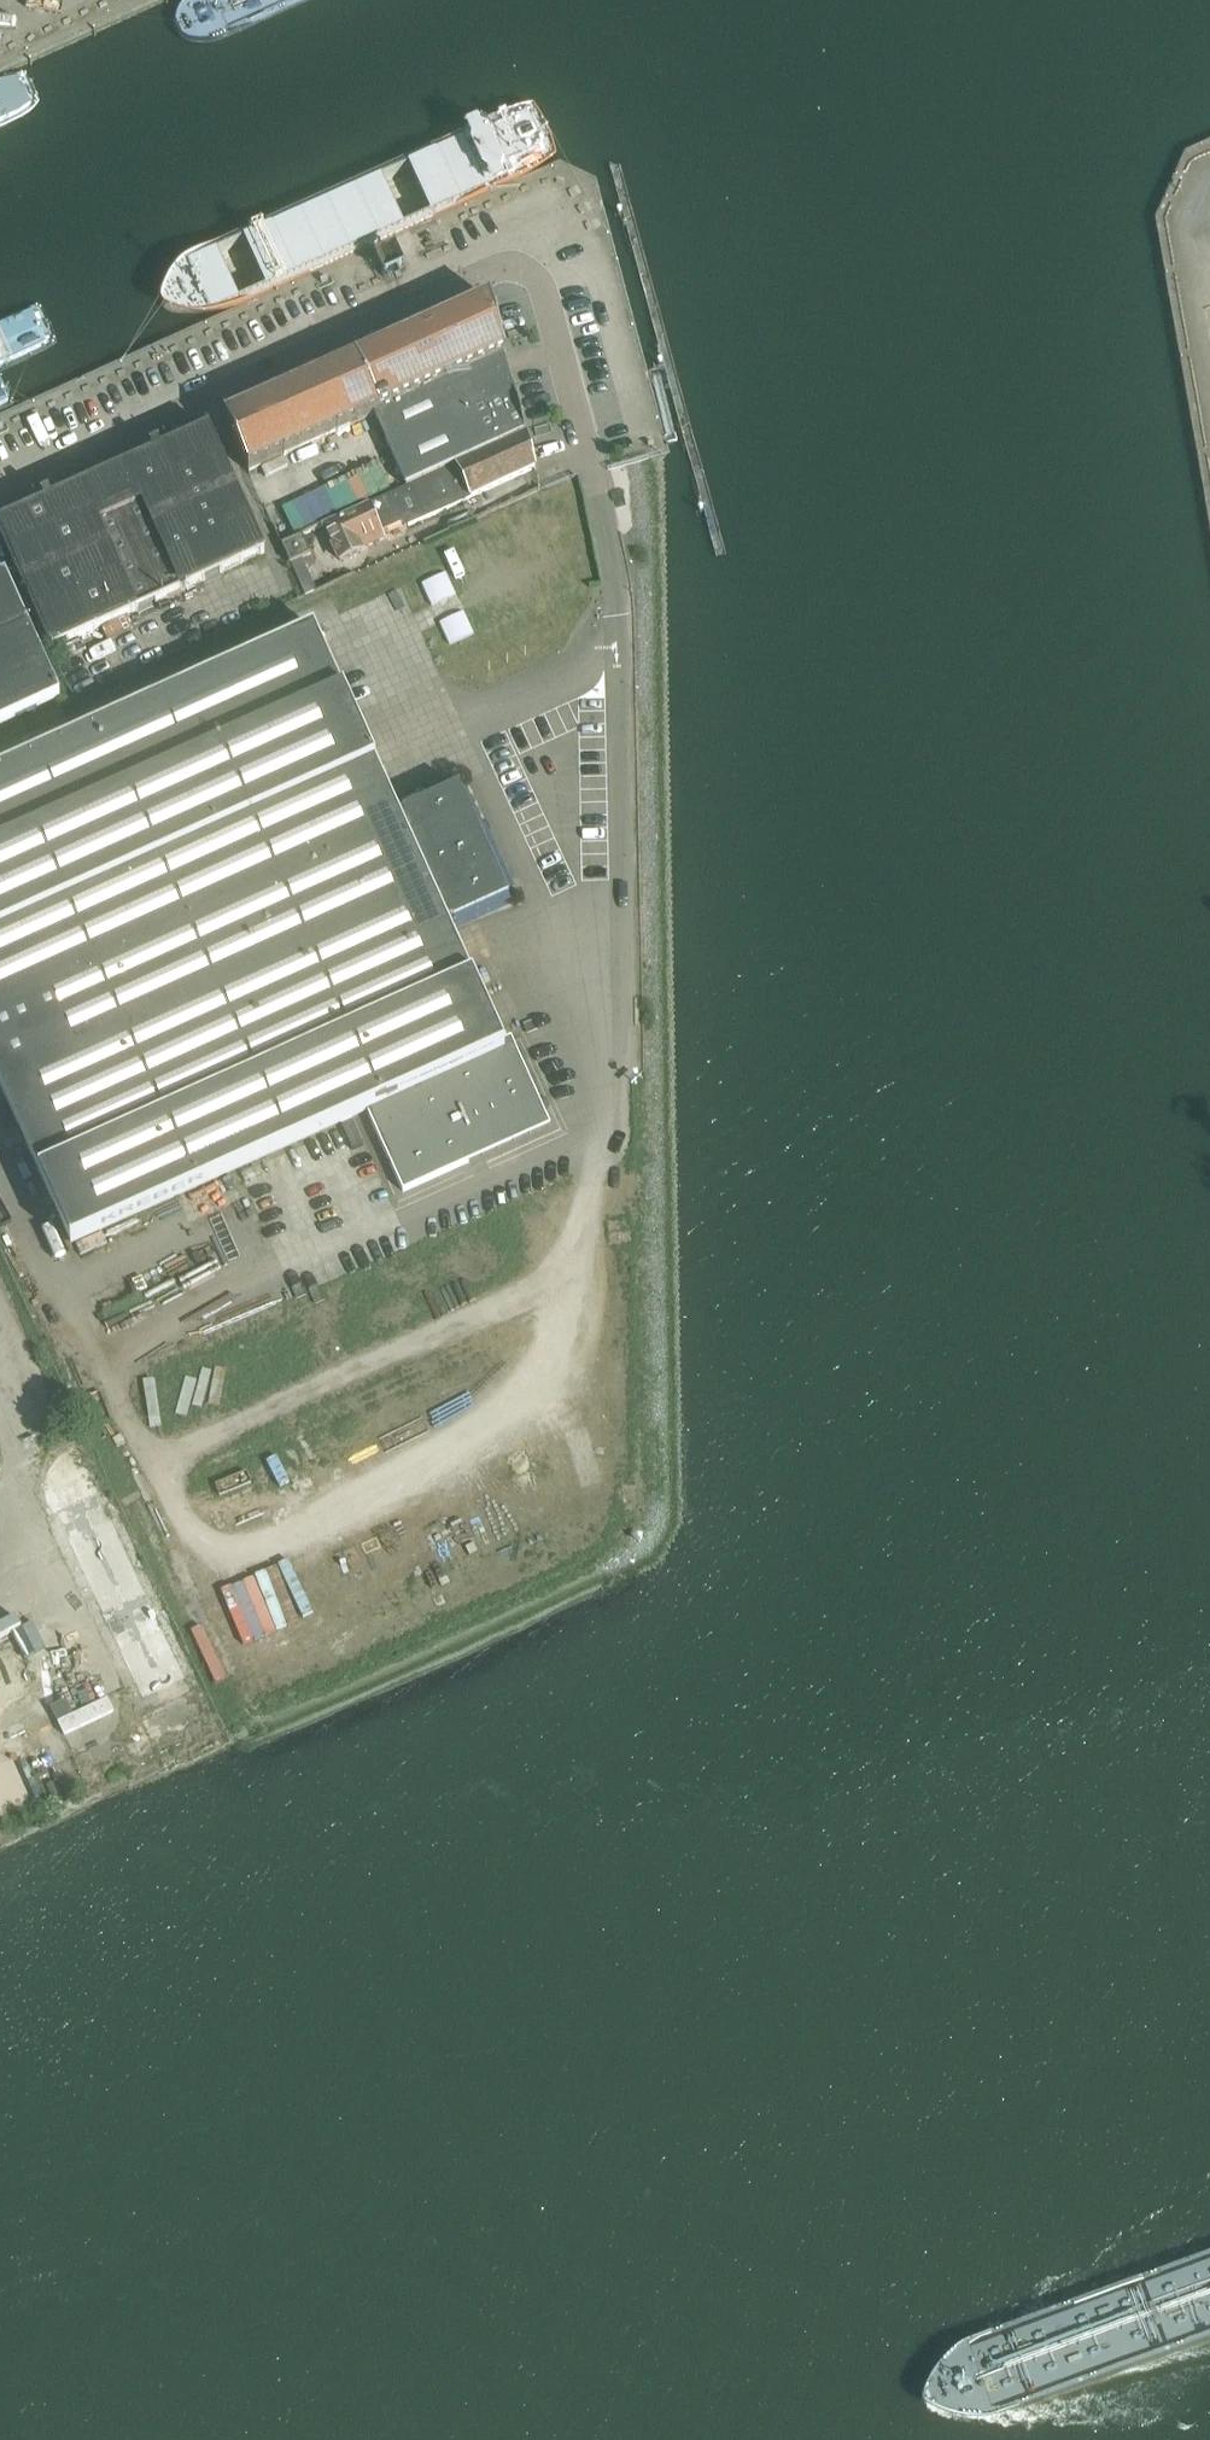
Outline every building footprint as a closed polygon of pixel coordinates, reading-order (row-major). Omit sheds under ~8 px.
[(379,417),(506,360),(490,302),(355,363),(379,417)] [(397,467),(406,488),(526,434),(506,360),(379,417),(375,419),(377,423),(397,467)] [(355,363),(225,422),(249,476),(375,419),(379,417),(355,363)] [(207,430),(0,524),(0,533),(54,651),(264,554),(207,430)] [(390,497),(402,523),(400,524),(412,528),(536,471),(526,435),(390,497)] [(390,497),(367,507),(321,528),(336,561),(358,551),(355,544),(364,540),(366,547),(381,540),(379,534),(400,524),(402,523),(390,497)] [(309,557),(300,537),(281,546),(290,565),(292,565),(303,560),(309,557)] [(303,560),(292,565),(306,597),(317,592),(303,560)] [(424,584),(434,606),(458,595),(448,573),(424,584)] [(58,699),(4,578),(0,579),(0,725),(58,699)] [(442,622),(452,644),(476,633),(466,611),(442,622)] [(449,930),(509,903),(490,863),(494,854),(491,847),(482,843),(458,790),(398,817),(312,628),(0,769),(0,1091),(70,1246),(366,1112),(403,1193),(469,1164),(464,1153),(535,1121),(449,930)] [(143,1700),(186,1680),(102,1508),(96,1495),(99,1494),(76,1444),(68,1448),(69,1451),(66,1452),(62,1455),(59,1457),(56,1460),(54,1463),(51,1466),(49,1470),(48,1473),(46,1477),(45,1481),(45,1485),(44,1489),(44,1493),(45,1497),(45,1501),(47,1504),(48,1508),(45,1509),(49,1517),(54,1515),(143,1700)] [(216,1678),(234,1670),(212,1622),(194,1630),(216,1678)]
